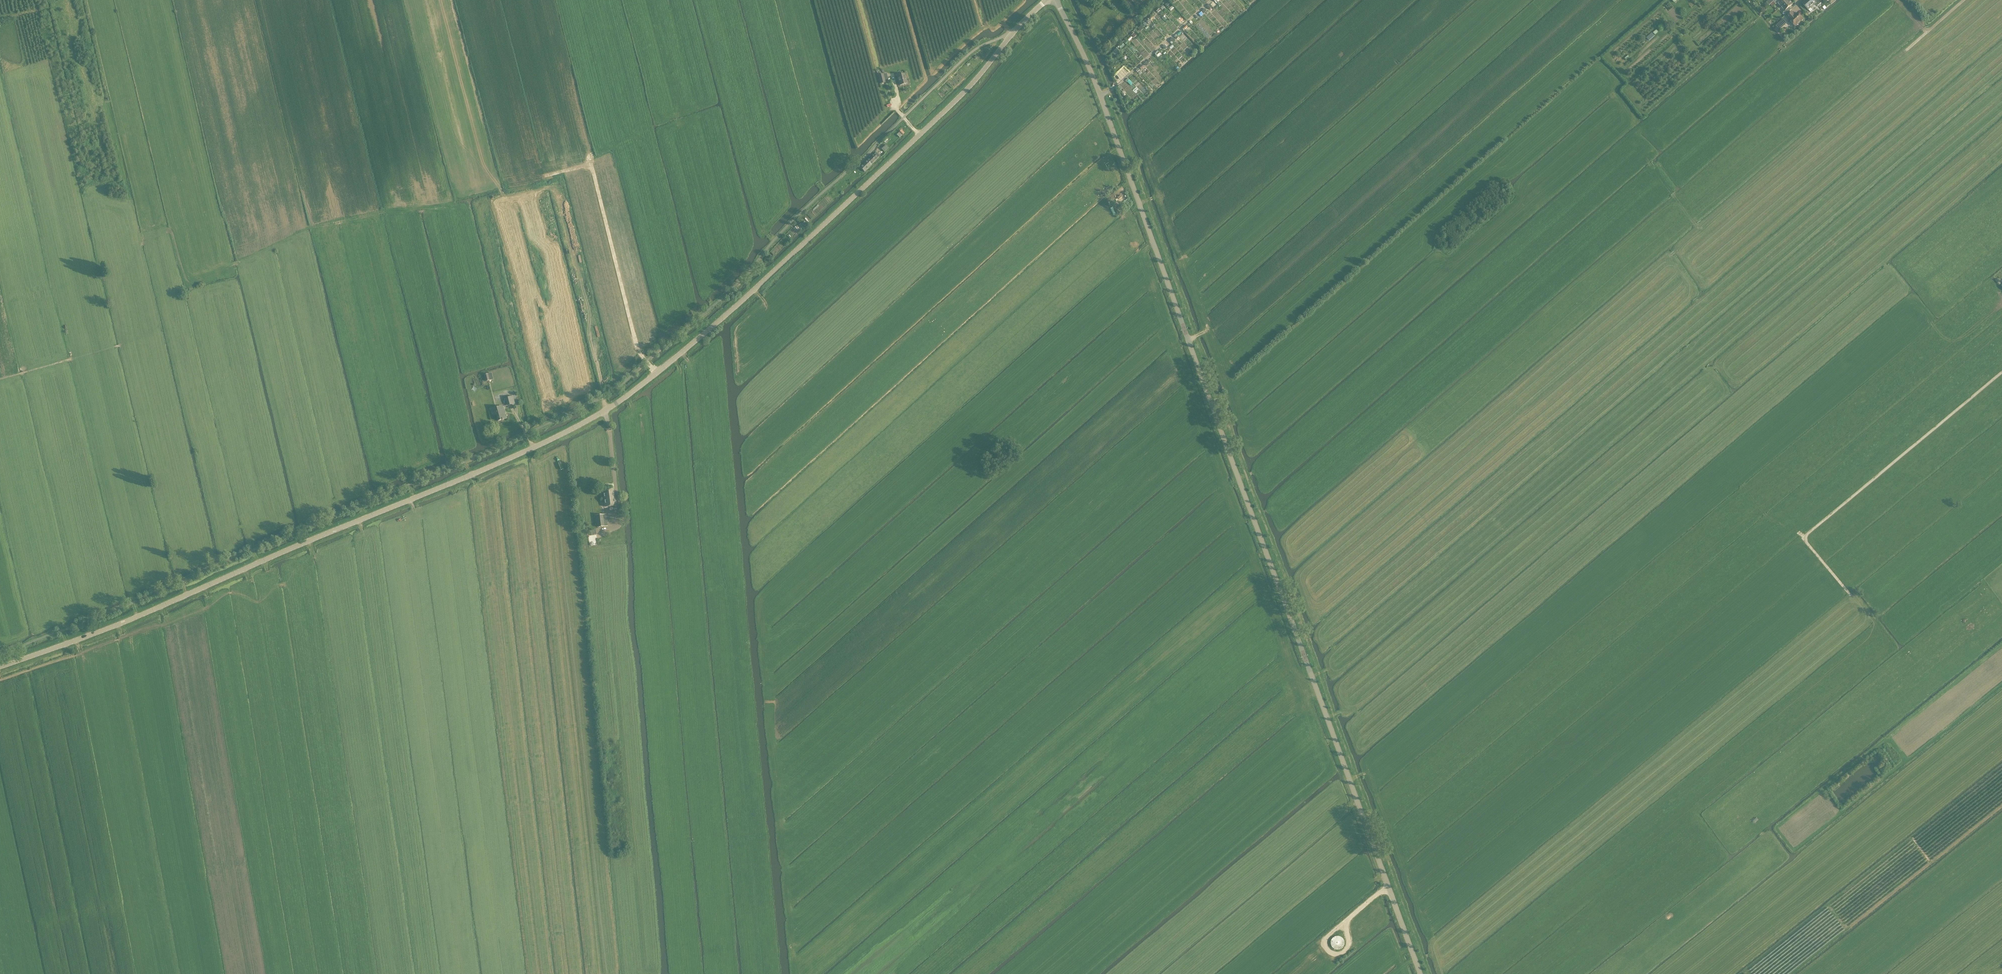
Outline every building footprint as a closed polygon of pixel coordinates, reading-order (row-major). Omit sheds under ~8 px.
[(1139,9),(1149,0),(1148,0),(1132,0),(1139,9)] [(1781,7),(1784,11),(1783,13),(1785,15),(1791,10),(1789,7),(1793,4),(1791,3),(1792,2),(1790,0),(1789,0),(1781,7)] [(1803,3),(1808,9),(1816,3),(1818,6),(1821,3),(1818,0),(1807,0),(1803,3)] [(1792,12),(1787,16),(1790,20),(1795,27),(1804,20),(1798,13),(1795,15),(1792,12)] [(1128,47),(1124,51),(1132,59),(1136,55),(1128,47)] [(900,85),(907,83),(905,74),(897,76),(900,85)] [(876,152),(860,168),(864,172),(871,165),(880,156),(876,152)] [(508,405),(514,404),(512,397),(506,399),(508,405)] [(498,421),(506,419),(502,406),(495,409),(498,421)] [(605,507),(616,506),(614,490),(603,491),(605,507)] [(596,516),(597,527),(608,526),(606,514),(596,516)]
